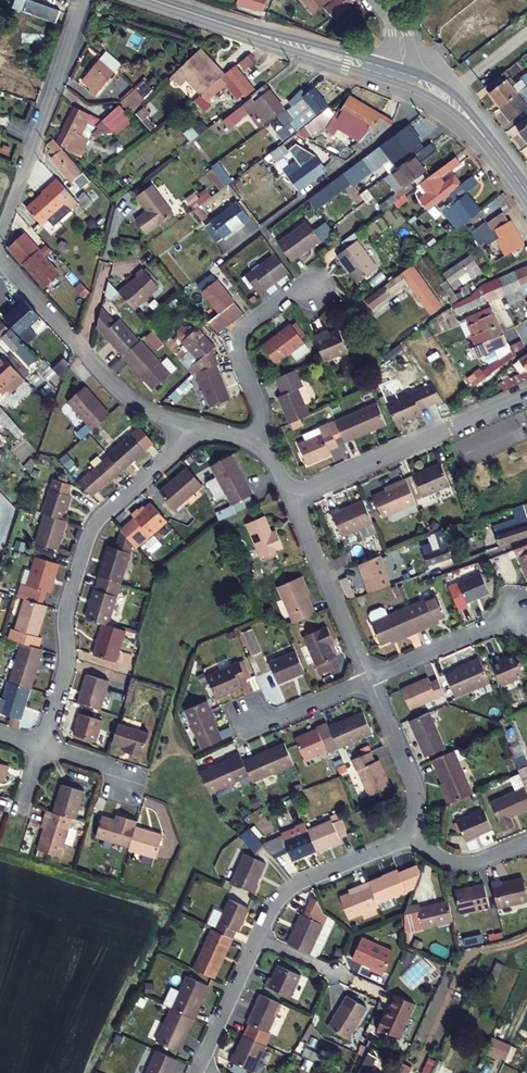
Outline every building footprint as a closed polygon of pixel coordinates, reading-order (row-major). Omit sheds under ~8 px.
[(21,12),(28,14),(32,1),(31,0),(25,0),(21,12)] [(242,7),(267,16),(273,0),(244,0),(242,7)] [(351,0),(305,0),(304,0),(321,22),(338,9),(340,11),(332,17),(340,28),(361,12),(351,0)] [(64,11),(32,1),(28,14),(60,25),(64,11)] [(112,49),(88,77),(95,83),(104,73),(112,81),(128,63),(112,49)] [(180,87),(187,82),(196,94),(220,76),(213,67),(209,70),(199,57),(172,77),(180,87)] [(231,68),(236,75),(250,64),(245,57),(231,68)] [(231,95),(233,99),(242,93),(226,72),(220,76),(196,94),(182,105),(195,122),(203,116),(200,111),(219,97),(224,101),(231,95)] [(142,77),(119,99),(130,111),(153,89),(142,77)] [(482,90),(498,111),(499,109),(513,99),(497,79),(482,90)] [(254,111),(263,122),(287,103),(269,81),(239,104),(248,115),(254,111)] [(287,127),(292,133),(331,102),(318,86),(312,90),(309,86),(294,98),(297,103),(301,100),(309,110),(287,127)] [(345,115),(332,107),(305,128),(309,135),(323,125),(327,131),(332,128),(336,131),(345,117),(354,123),(359,114),(371,120),(354,135),(363,140),(377,129),(385,113),(356,98),(345,115)] [(507,122),(526,107),(526,105),(525,103),(521,106),(514,98),(513,99),(499,109),(507,122)] [(76,104),(61,134),(71,139),(87,110),(76,104)] [(142,119),(150,112),(144,104),(135,111),(142,119)] [(412,124),(346,173),(352,179),(368,167),(376,170),(387,161),(383,157),(390,151),(395,158),(421,139),(412,124)] [(282,178),(295,194),(322,173),(313,160),(306,158),(290,171),(282,160),(294,151),(297,150),(303,153),(308,144),(293,137),(261,160),(277,182),(282,178)] [(50,161),(73,189),(84,181),(61,153),(64,150),(55,138),(51,146),(56,155),(50,161)] [(402,188),(389,198),(392,203),(400,197),(403,195),(411,189),(429,176),(422,166),(438,153),(430,143),(390,173),(402,188)] [(219,160),(205,170),(219,189),(233,179),(219,160)] [(481,176),(470,184),(475,190),(486,182),(481,176)] [(188,197),(194,207),(211,196),(205,186),(188,197)] [(150,215),(140,222),(150,236),(177,215),(156,187),(139,200),(150,215)] [(411,189),(403,195),(407,200),(415,194),(411,189)] [(266,200),(260,190),(245,198),(251,208),(266,200)] [(469,221),(487,206),(475,190),(456,205),(469,221)] [(29,213),(44,231),(68,212),(51,191),(43,198),(45,201),(29,213)] [(78,196),(85,205),(92,201),(85,191),(78,196)] [(238,204),(204,230),(217,248),(252,223),(238,204)] [(207,220),(199,210),(193,215),(201,225),(207,220)] [(512,252),(515,251),(526,246),(526,245),(526,243),(515,220),(497,228),(492,219),(475,227),(480,236),(486,245),(503,236),(512,252)] [(311,221),(280,244),(295,264),(326,242),(311,221)] [(27,237),(11,249),(44,291),(60,278),(27,237)] [(362,243),(341,259),(361,286),(382,270),(362,243)] [(489,249),(496,259),(505,255),(496,243),(489,249)] [(518,258),(526,254),(526,248),(526,246),(515,251),(518,258)] [(446,272),(456,286),(483,267),(474,253),(446,272)] [(279,256),(247,280),(257,293),(264,287),(268,292),(292,273),(279,256)] [(411,282),(433,313),(445,304),(417,265),(366,302),(372,310),(411,282)] [(517,270),(526,293),(526,266),(517,270)] [(117,297),(133,314),(158,291),(139,270),(131,276),(135,281),(117,297)] [(517,270),(500,278),(507,292),(511,303),(516,310),(522,307),(526,313),(526,312),(526,293),(517,270)] [(500,278),(484,286),(490,300),(507,292),(500,278)] [(242,321),(213,283),(198,294),(220,322),(209,330),(217,341),(242,321)] [(487,302),(484,297),(460,309),(462,314),(487,302)] [(496,305),(471,318),(478,334),(505,322),(496,305)] [(401,331),(406,338),(433,318),(428,311),(401,331)] [(4,336),(31,366),(44,355),(16,322),(14,324),(10,319),(0,327),(0,338),(1,339),(4,336)] [(101,319),(97,339),(121,364),(137,350),(116,325),(111,329),(101,319)] [(297,325),(309,340),(316,334),(303,320),(297,325)] [(517,349),(505,322),(478,334),(471,337),(476,347),(473,349),(478,359),(496,350),(502,364),(490,373),(493,377),(521,357),(518,353),(519,352),(521,355),(526,350),(526,341),(517,349)] [(295,351),(300,357),(314,346),(309,340),(297,325),(296,323),(268,343),(281,361),(295,351)] [(155,347),(162,342),(152,329),(145,334),(155,347)] [(317,337),(329,364),(353,354),(343,332),(328,339),(326,334),(317,337)] [(196,333),(180,347),(199,367),(214,352),(196,333)] [(121,364),(150,397),(168,380),(139,348),(137,350),(121,364)] [(14,367),(1,352),(0,353),(0,379),(14,367)] [(197,376),(212,411),(233,402),(219,367),(197,376)] [(287,395),(279,398),(290,424),(303,419),(312,415),(302,389),(308,386),(302,370),(280,378),(287,395)] [(67,402),(92,432),(110,417),(84,387),(67,402)] [(386,400),(399,430),(422,420),(420,415),(442,405),(434,387),(414,396),(412,392),(407,390),(386,400)] [(380,410),(341,427),(346,438),(351,450),(390,433),(380,410)] [(303,419),(290,424),(293,432),(307,427),(303,419)] [(340,441),(346,438),(341,427),(340,423),(323,429),(327,439),(303,449),(312,469),(336,459),(334,453),(343,449),(340,441)] [(153,446),(138,428),(107,454),(121,471),(122,472),(153,446)] [(107,454),(74,481),(85,496),(110,476),(112,478),(121,471),(107,454)] [(225,461),(210,480),(246,508),(261,489),(225,461)] [(79,463),(70,471),(77,478),(85,471),(79,463)] [(452,493),(442,470),(407,484),(416,507),(452,493)] [(190,476),(163,501),(178,518),(206,493),(190,476)] [(374,503),(383,523),(417,509),(416,507),(407,484),(396,489),(398,493),(374,503)] [(51,490),(43,515),(47,515),(65,521),(72,496),(51,490)] [(343,509),(334,512),(345,540),(363,532),(367,542),(376,539),(381,537),(367,504),(345,513),(343,509)] [(500,545),(526,535),(526,513),(525,508),(512,513),(515,521),(494,529),(500,545)] [(136,524),(155,546),(173,530),(157,511),(147,520),(145,517),(136,524)] [(47,515),(37,544),(59,552),(69,523),(65,521),(47,515)] [(263,516),(245,524),(260,557),(284,547),(278,535),(272,537),(263,516)] [(111,550),(101,583),(104,584),(123,590),(135,547),(124,533),(117,552),(111,550)] [(381,537),(376,539),(383,555),(388,553),(381,537)] [(441,538),(418,547),(426,568),(449,560),(441,538)] [(373,558),(358,565),(368,592),(389,584),(380,556),(373,558)] [(60,566),(37,558),(27,587),(23,585),(19,597),(28,600),(42,605),(46,593),(51,594),(60,566)] [(335,562),(339,571),(348,568),(344,559),(335,562)] [(479,574),(448,587),(457,610),(466,606),(464,603),(487,593),(479,574)] [(343,576),(353,601),(357,599),(348,575),(343,576)] [(301,580),(278,590),(281,596),(303,585),(301,580)] [(104,584),(92,624),(106,628),(113,630),(122,602),(126,603),(129,592),(123,590),(104,584)] [(303,585),(281,596),(295,626),(316,616),(303,585)] [(425,630),(424,626),(443,618),(434,594),(405,607),(417,633),(425,630)] [(39,649),(42,639),(39,638),(48,607),(42,605),(28,600),(18,632),(15,631),(12,640),(22,643),(39,649)] [(407,637),(417,633),(405,607),(384,616),(381,610),(378,608),(368,613),(366,616),(379,646),(406,635),(407,637)] [(327,625),(304,635),(321,675),(339,667),(327,638),(332,636),(327,625)] [(252,627),(242,631),(251,654),(261,650),(252,627)] [(106,628),(96,657),(120,664),(129,635),(113,630),(106,628)] [(39,649),(22,643),(9,684),(30,691),(43,650),(39,649)] [(503,659),(493,664),(506,692),(526,682),(515,659),(505,664),(503,659)] [(300,660),(274,671),(284,694),(310,683),(300,660)] [(449,680),(458,703),(492,689),(481,662),(467,669),(468,672),(449,680)] [(244,663),(211,677),(221,700),(246,689),(244,683),(252,679),(244,663)] [(114,686),(93,679),(83,708),(104,715),(114,686)] [(403,692),(411,713),(446,698),(439,682),(431,686),(429,681),(403,692)] [(21,722),(30,691),(9,684),(3,703),(0,702),(0,716),(21,722)] [(210,702),(189,710),(205,749),(226,740),(210,702)] [(72,732),(97,738),(102,716),(78,710),(72,732)] [(330,726),(341,750),(374,735),(365,715),(338,727),(337,723),(330,726)] [(412,725),(426,759),(447,750),(432,716),(412,725)] [(153,735),(123,726),(117,745),(136,751),(134,757),(145,760),(153,735)] [(331,756),(341,752),(341,750),(330,726),(320,731),(320,732),(298,742),(308,763),(329,753),(331,756)] [(254,778),(256,782),(297,764),(289,743),(247,761),(254,778)] [(439,782),(445,797),(470,787),(456,752),(434,761),(442,780),(439,782)] [(206,773),(215,794),(254,778),(247,761),(244,753),(229,758),(231,763),(206,773)] [(362,773),(373,797),(395,787),(385,763),(380,765),(376,756),(354,765),(358,775),(362,773)] [(526,781),(526,756),(518,760),(526,781)] [(3,776),(6,777),(11,761),(0,758),(0,786),(3,776)] [(86,790),(63,784),(54,814),(73,820),(76,821),(86,790)] [(491,800),(504,830),(518,824),(513,814),(526,808),(526,785),(491,800)] [(486,803),(459,815),(468,837),(495,824),(486,803)] [(329,814),(331,816),(307,827),(317,849),(340,839),(338,835),(347,831),(339,812),(338,811),(337,811),(335,811),(329,814)] [(48,828),(40,850),(61,857),(73,820),(54,814),(48,812),(43,827),(48,828)] [(107,823),(100,844),(130,853),(138,830),(139,827),(123,822),(121,828),(107,823)] [(280,836),(264,843),(276,857),(287,851),(291,860),(317,849),(307,827),(305,822),(297,826),(297,827),(288,831),(288,830),(280,832),(280,834),(280,836)] [(252,828),(243,835),(256,850),(264,843),(252,828)] [(138,830),(130,853),(160,863),(167,840),(138,830)] [(272,859),(247,848),(234,878),(259,888),(272,859)] [(398,876),(397,873),(370,884),(379,906),(414,892),(421,873),(419,867),(398,876)] [(501,877),(490,880),(497,908),(526,900),(526,890),(523,877),(502,883),(501,877)] [(497,908),(490,880),(476,884),(476,887),(456,893),(462,917),(497,908)] [(362,892),(341,901),(349,922),(380,909),(379,906),(370,884),(360,888),(362,892)] [(476,884),(455,889),(456,893),(476,887),(476,884)] [(238,927),(250,904),(230,894),(224,908),(215,904),(208,918),(216,923),(215,925),(232,933),(236,926),(238,927)] [(419,908),(425,932),(456,924),(450,900),(419,908)] [(305,913),(292,941),(314,951),(327,923),(305,913)] [(210,923),(192,963),(215,974),(234,934),(232,933),(215,925),(210,923)] [(368,939),(358,960),(390,974),(399,953),(368,939)] [(498,953),(491,969),(499,972),(506,956),(498,953)] [(268,977),(264,984),(290,997),(300,976),(278,965),(272,978),(268,977)] [(211,983),(186,972),(172,1003),(193,1013),(196,1014),(211,983)] [(263,992),(250,1020),(271,1030),(285,1002),(263,992)] [(385,1014),(379,1028),(401,1038),(417,1001),(399,993),(389,1016),(385,1014)] [(351,994),(332,1027),(353,1039),(372,1006),(351,994)] [(172,1003),(155,1038),(179,1050),(184,1040),(180,1038),(193,1013),(172,1003)] [(237,1051),(233,1061),(257,1072),(271,1044),(250,1034),(240,1053),(237,1051)] [(180,1049),(191,1056),(200,1042),(188,1035),(180,1049)] [(485,1053),(506,1059),(511,1042),(490,1036),(485,1053)] [(142,1072),(169,1072),(177,1056),(155,1046),(142,1072)] [(313,1059),(338,1072),(347,1072),(350,1068),(318,1051),(313,1059)] [(368,1051),(361,1064),(370,1068),(376,1055),(368,1051)] [(378,1058),(371,1072),(382,1072),(387,1062),(378,1058)] [(409,1064),(399,1061),(396,1072),(407,1072),(409,1064)]
